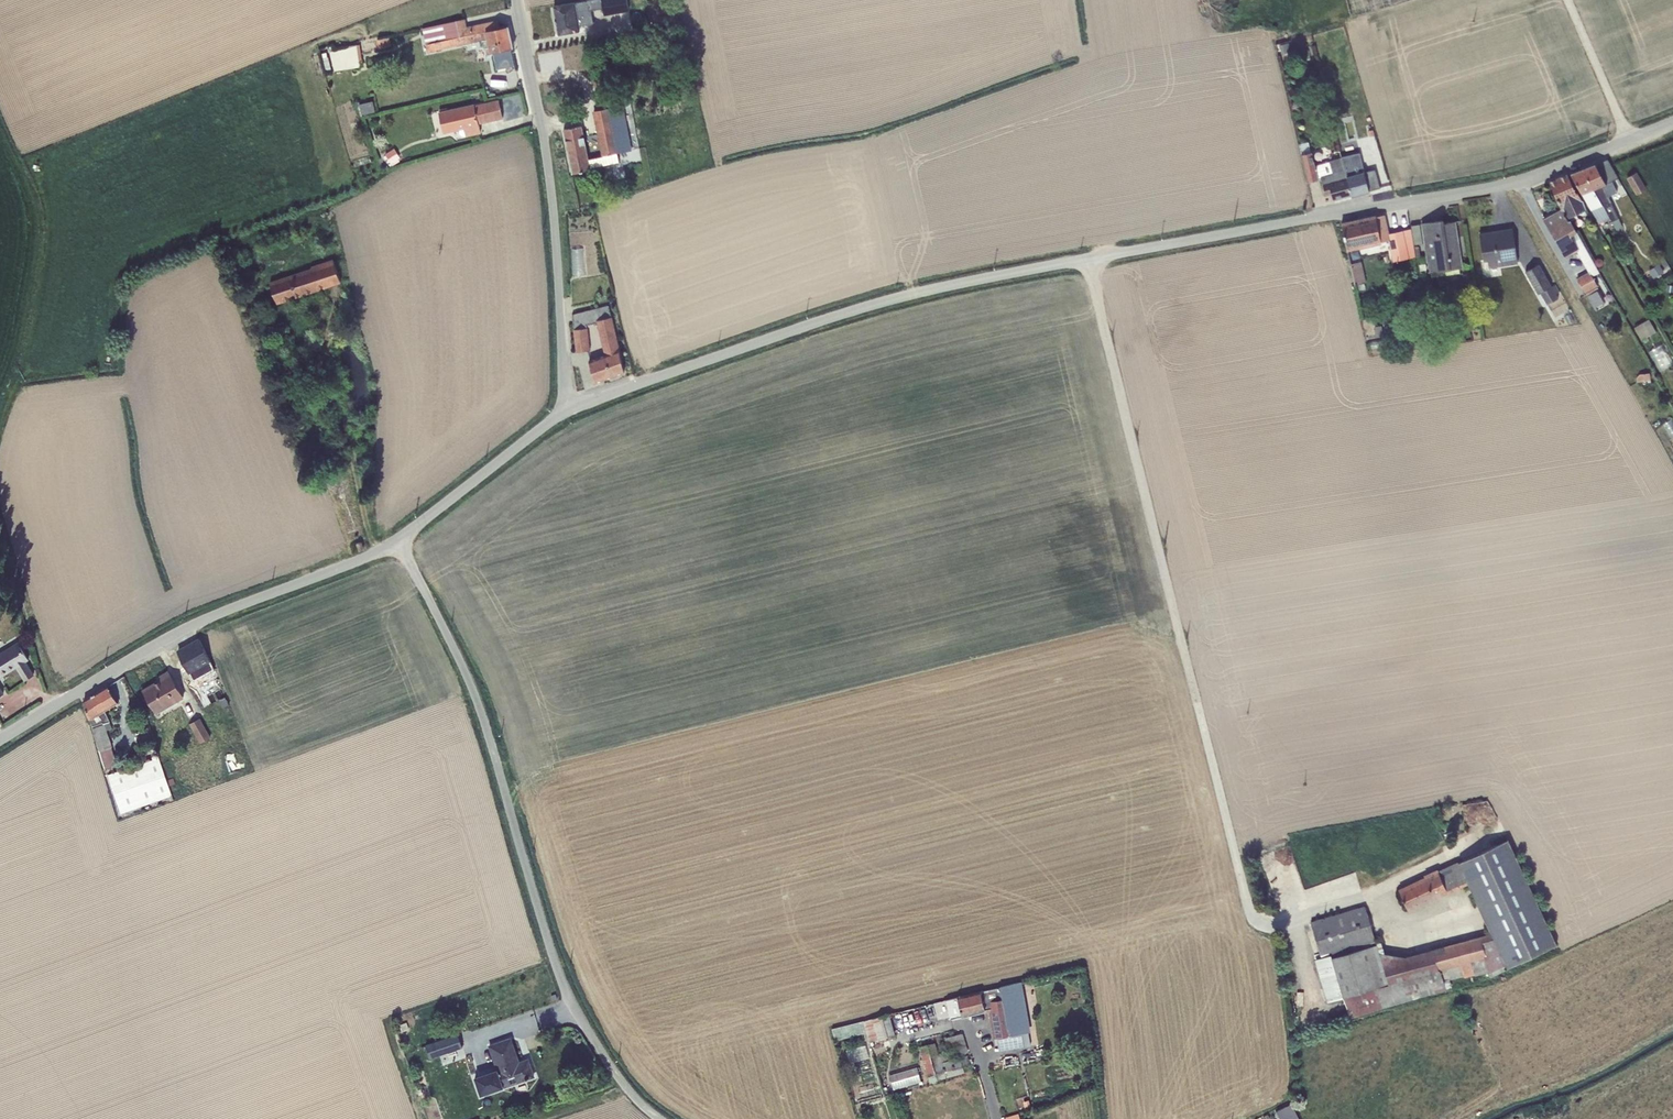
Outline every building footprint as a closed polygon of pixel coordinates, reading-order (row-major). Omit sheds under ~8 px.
[(554,7),(558,33),(580,30),(580,26),(593,24),(591,10),(603,8),(604,15),(628,11),(626,0),(596,0),(554,7)] [(465,19),(422,28),(427,52),(478,41),(480,47),(485,48),(487,54),(493,53),(511,49),(513,48),(508,26),(499,28),(498,20),(467,27),(465,19)] [(389,37),(376,40),(378,49),(391,46),(389,37)] [(1289,42),(1276,46),(1277,51),(1281,50),(1282,54),(1291,52),(1289,42)] [(360,44),(329,52),(334,72),(363,66),(360,44)] [(511,49),(493,53),(497,70),(514,66),(511,49)] [(600,110),(618,106),(613,85),(595,89),(600,110)] [(438,112),(443,133),(464,129),(466,137),(480,133),(479,124),(503,118),(498,100),(475,105),(474,104),(438,112)] [(373,101),(359,104),(362,115),(375,111),(373,101)] [(601,156),(589,159),(590,168),(619,162),(617,153),(631,150),(623,105),(618,106),(600,110),(592,112),(601,156)] [(582,126),(563,130),(572,173),(591,170),(590,168),(589,159),(588,153),(590,153),(584,126),(582,126)] [(1308,142),(1299,144),(1307,183),(1319,180),(1319,179),(1321,179),(1325,195),(1331,194),(1333,201),(1351,196),(1342,158),(1329,161),(1315,166),(1312,151),(1310,152),(1308,142)] [(394,148),(385,154),(392,165),(399,161),(398,159),(400,158),(394,148)] [(1342,158),(1351,196),(1369,191),(1364,172),(1360,153),(1342,158)] [(1595,164),(1570,174),(1591,211),(1592,211),(1599,223),(1609,218),(1616,230),(1622,227),(1608,196),(1617,191),(1612,181),(1616,179),(1607,159),(1595,165),(1595,164)] [(1375,169),(1364,172),(1369,191),(1380,188),(1375,169)] [(1636,171),(1625,177),(1636,195),(1646,188),(1636,171)] [(1567,174),(1548,182),(1561,210),(1566,218),(1587,208),(1567,174)] [(1561,210),(1543,220),(1565,258),(1577,251),(1588,272),(1576,278),(1592,305),(1600,300),(1595,292),(1599,290),(1597,287),(1598,286),(1593,276),(1599,272),(1570,220),(1568,222),(1566,218),(1561,210)] [(1394,261),(1409,258),(1402,230),(1388,234),(1384,215),(1341,225),(1347,250),(1389,240),(1394,261)] [(1436,221),(1421,223),(1421,224),(1424,242),(1429,273),(1461,268),(1454,221),(1442,223),(1442,224),(1437,225),(1436,221)] [(1421,224),(1411,225),(1413,244),(1424,242),(1421,224)] [(1410,229),(1402,230),(1409,258),(1415,257),(1410,229)] [(1480,234),(1479,234),(1482,261),(1487,260),(1488,268),(1518,263),(1512,229),(1496,232),(1496,233),(1480,236),(1480,234)] [(574,274),(586,273),(585,247),(573,248),(574,274)] [(311,268),(270,282),(277,305),(320,290),(319,289),(323,287),(324,289),(341,283),(333,259),(311,267),(311,268)] [(1362,261),(1350,263),(1354,285),(1367,283),(1362,261)] [(1538,263),(1525,272),(1537,294),(1540,293),(1547,305),(1558,298),(1556,293),(1559,291),(1555,284),(1552,286),(1538,263)] [(1659,264),(1649,270),(1654,278),(1663,272),(1659,264)] [(608,305),(572,315),(576,352),(590,350),(586,324),(597,322),(604,354),(589,360),(594,383),(607,378),(611,378),(614,377),(617,376),(620,373),(624,372),(608,305)] [(1648,319),(1634,327),(1641,340),(1656,332),(1648,319)] [(1381,325),(1374,326),(1375,338),(1383,336),(1381,325)] [(1652,348),(1661,369),(1672,364),(1672,353),(1668,341),(1652,348)] [(1649,373),(1639,374),(1636,377),(1637,382),(1650,380),(1649,373)] [(294,383),(284,385),(286,395),(296,393),(294,383)] [(200,639),(178,652),(193,681),(215,670),(200,639)] [(16,667),(25,680),(33,675),(26,662),(29,660),(18,642),(0,653),(0,677),(16,667)] [(169,672),(159,677),(161,680),(142,691),(156,714),(184,698),(169,672)] [(110,768),(117,766),(112,747),(113,747),(107,730),(112,728),(105,711),(118,703),(108,686),(83,700),(105,772),(111,770),(110,768)] [(200,718),(189,724),(200,743),(211,737),(200,718)] [(150,727),(135,731),(136,735),(135,736),(137,743),(151,739),(149,733),(151,732),(150,727)] [(159,758),(108,774),(121,812),(168,796),(170,801),(174,800),(169,786),(167,780),(159,758)] [(1384,953),(1381,941),(1376,943),(1365,905),(1310,922),(1321,957),(1314,959),(1327,1002),(1343,997),(1350,1018),(1452,987),(1450,980),(1460,977),(1461,979),(1463,978),(1462,976),(1463,976),(1464,978),(1474,975),(1475,976),(1488,972),(1490,977),(1556,945),(1508,840),(1458,863),(1457,861),(1438,871),(1436,868),(1423,875),(1424,877),(1398,889),(1408,911),(1468,884),(1490,933),(1406,957),(1384,953)] [(1021,982),(1000,987),(1008,1036),(1028,1032),(1031,1032),(1021,982)] [(1000,987),(945,1000),(950,1019),(961,1016),(962,1017),(985,1011),(985,1010),(991,1009),(996,1038),(997,1038),(999,1051),(1030,1046),(1028,1032),(1008,1036),(1000,987)] [(889,1014),(862,1021),(866,1032),(868,1042),(895,1035),(889,1014)] [(830,1029),(834,1041),(866,1032),(862,1021),(830,1029)] [(458,1033),(425,1045),(430,1059),(463,1047),(458,1033)] [(928,1083),(964,1072),(963,1067),(970,1065),(967,1055),(952,1059),(952,1057),(968,1052),(962,1033),(944,1038),(947,1051),(938,1054),(935,1042),(919,1047),(928,1083)] [(510,1038),(488,1046),(496,1069),(475,1077),(481,1095),(533,1077),(529,1064),(520,1067),(510,1038)] [(868,1044),(850,1049),(852,1059),(871,1055),(868,1044)] [(916,1067),(889,1076),(893,1090),(921,1082),(916,1067)] [(873,1084),(858,1088),(860,1098),(875,1094),(873,1084)] [(1291,1104),(1277,1112),(1281,1118),(1299,1118),(1291,1104)]
